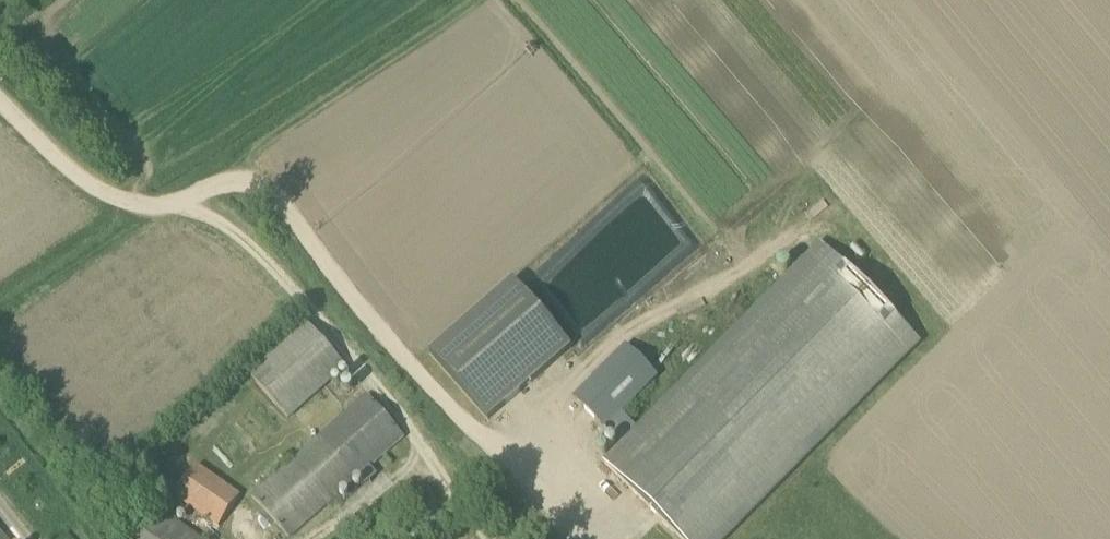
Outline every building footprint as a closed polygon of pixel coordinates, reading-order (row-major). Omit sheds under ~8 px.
[(604,463),(681,538),(726,538),(921,342),(821,244),(604,463)] [(512,282),(430,355),(488,421),(571,349),(512,282)] [(306,320),(248,370),(290,419),(348,368),(306,320)] [(622,413),(658,377),(627,346),(574,400),(620,444),(636,427),(622,413)] [(366,396),(251,498),(288,538),(290,538),(344,492),(353,502),(360,495),(351,485),(404,438),(366,396)] [(242,497),(198,467),(176,499),(219,528),(242,497)] [(162,502),(135,538),(203,538),(199,536),(202,531),(162,502)]
